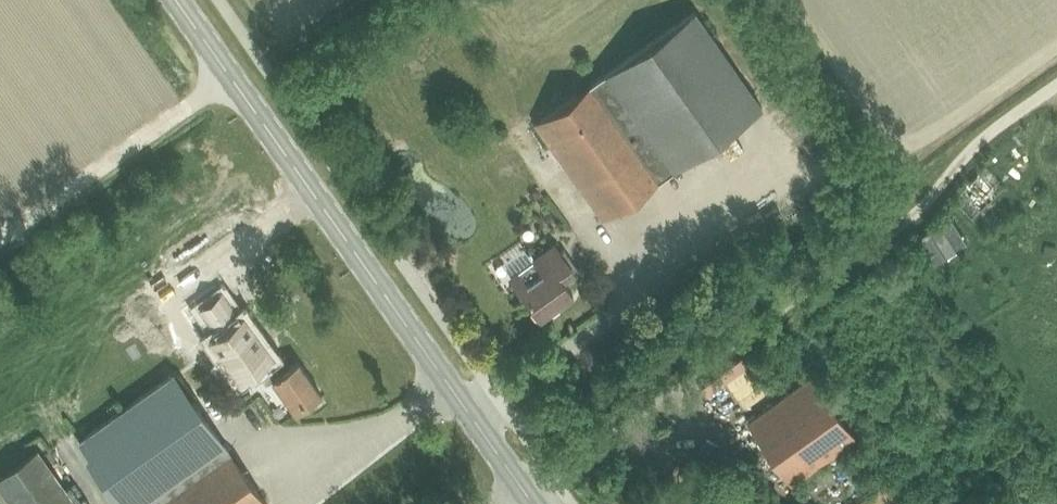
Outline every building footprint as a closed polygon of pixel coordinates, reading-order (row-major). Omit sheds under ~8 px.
[(602,219),(761,106),(693,11),(535,124),(602,219)] [(399,192),(431,216),(445,199),(412,174),(399,192)] [(535,264),(512,280),(539,317),(572,294),(567,286),(578,278),(554,245),(532,260),(535,264)] [(229,304),(208,319),(220,336),(209,343),(238,386),(275,361),(267,348),(246,318),(241,321),(229,304)] [(265,375),(294,408),(319,386),(289,353),(265,375)] [(224,445),(225,444),(172,372),(77,441),(122,503),(142,503),(224,445)] [(748,419),(791,482),(854,438),(811,375),(748,419)] [(142,503),(267,503),(224,445),(142,503)] [(36,448),(0,474),(0,490),(10,503),(76,503),(36,448)] [(885,483),(856,503),(900,503),(885,483)]
